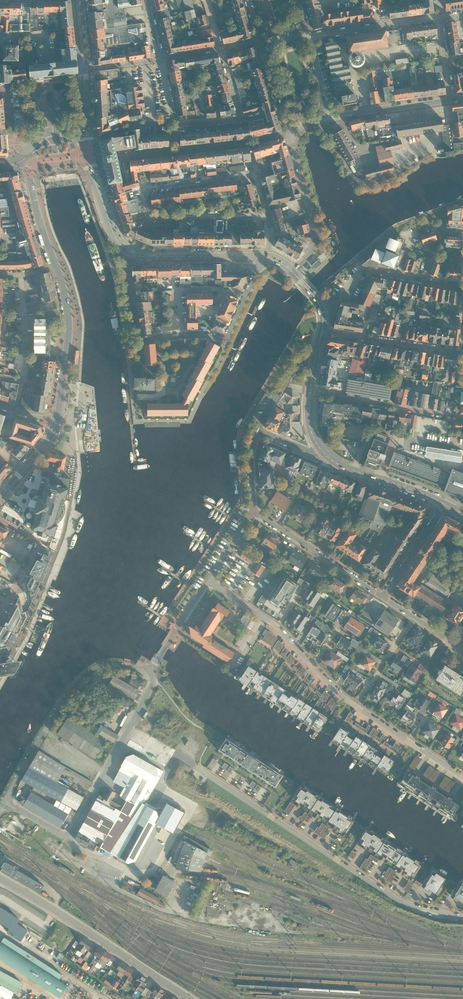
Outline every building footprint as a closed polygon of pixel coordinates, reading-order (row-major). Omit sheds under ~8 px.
[(143,0),(122,0),(122,1),(124,9),(144,6),(143,0)] [(156,11),(165,9),(163,0),(153,0),(156,11)] [(184,0),(176,0),(179,12),(186,11),(184,0)] [(186,12),(195,10),(193,0),(184,0),(186,11),(186,12)] [(216,17),(222,15),(217,0),(211,0),(216,17)] [(240,33),(243,40),(253,38),(251,32),(249,24),(244,10),(241,0),(231,0),(240,33)] [(362,5),(373,4),(373,6),(376,6),(376,8),(380,8),(380,6),(383,5),(383,0),(361,0),(362,5)] [(421,4),(423,16),(436,14),(434,0),(426,0),(426,3),(421,4)] [(443,0),(443,1),(444,2),(445,3),(446,10),(462,7),(462,0),(443,0)] [(124,9),(122,1),(86,6),(87,14),(124,9)] [(64,13),(66,29),(75,29),(73,2),(63,3),(64,13)] [(5,3),(4,32),(12,32),(13,3),(5,3)] [(13,3),(12,32),(23,33),(22,3),(13,3)] [(64,13),(63,3),(46,3),(46,13),(46,30),(52,30),(52,13),(64,13)] [(421,4),(408,6),(408,7),(410,18),(423,16),(421,4)] [(307,8),(310,18),(322,16),(319,5),(307,8)] [(410,18),(408,7),(389,10),(390,20),(410,18)] [(88,23),(125,17),(124,9),(87,14),(88,23)] [(165,9),(156,11),(158,20),(168,18),(165,9)] [(186,12),(185,12),(186,20),(196,17),(195,10),(186,12)] [(361,10),(322,16),(324,28),(363,22),(362,11),(361,10)] [(371,10),(362,11),(363,22),(374,21),(373,12),(371,12),(371,10)] [(198,18),(200,27),(209,25),(207,15),(198,18)] [(313,30),(324,28),(322,16),(310,18),(313,30)] [(125,17),(88,23),(90,32),(127,26),(125,17)] [(168,18),(158,20),(160,29),(170,27),(168,18)] [(455,22),(447,24),(450,45),(458,44),(455,22)] [(127,26),(90,32),(91,41),(105,39),(120,37),(142,34),(140,24),(127,26)] [(438,36),(436,25),(406,29),(408,40),(438,36)] [(170,27),(160,29),(163,38),(172,36),(170,27)] [(63,46),(64,52),(77,51),(75,31),(75,29),(66,29),(66,31),(66,33),(67,46),(63,46)] [(204,40),(207,39),(213,38),(211,29),(199,31),(200,39),(204,40)] [(237,31),(221,35),(223,44),(243,40),(240,33),(237,34),(237,31)] [(339,44),(340,48),(348,47),(349,55),(391,49),(388,31),(347,38),(348,43),(339,44)] [(66,33),(54,34),(56,63),(65,62),(64,52),(63,46),(67,46),(66,33)] [(141,47),(144,47),(142,34),(120,37),(120,44),(117,45),(118,50),(128,48),(131,48),(130,43),(134,43),(135,48),(137,48),(141,47)] [(167,54),(184,51),(183,43),(177,44),(178,46),(175,47),(172,36),(163,38),(167,54)] [(120,37),(105,39),(91,41),(93,53),(111,50),(118,50),(117,45),(120,44),(120,37)] [(207,41),(205,41),(206,47),(215,45),(214,38),(213,38),(207,39),(207,41)] [(199,40),(192,41),(194,49),(206,47),(205,41),(199,42),(199,40)] [(194,49),(192,41),(183,43),(184,51),(194,49)] [(349,67),(343,68),(340,48),(339,44),(338,42),(326,44),(336,98),(343,97),(353,95),(351,80),(352,80),(349,67)] [(450,45),(452,56),(462,54),(462,49),(460,49),(460,43),(458,44),(450,45)] [(4,46),(4,49),(0,49),(0,58),(4,58),(4,61),(19,61),(19,58),(23,58),(23,49),(19,49),(19,46),(4,46)] [(142,51),(138,52),(139,60),(152,58),(150,46),(144,47),(141,47),(142,51)] [(131,48),(128,48),(130,62),(139,60),(138,52),(137,48),(135,48),(131,49),(131,48)] [(256,48),(247,50),(249,61),(254,60),(259,58),(256,48)] [(64,52),(65,62),(56,63),(38,64),(37,49),(28,50),(31,79),(79,75),(78,63),(77,51),(64,52)] [(93,53),(93,59),(112,57),(111,50),(93,53)] [(247,50),(240,52),(242,62),(249,61),(247,50)] [(240,52),(233,53),(235,64),(242,62),(240,52)] [(218,53),(193,57),(195,68),(211,65),(220,62),(218,53)] [(233,53),(226,55),(229,65),(235,64),(233,53)] [(365,64),(365,62),(365,61),(364,60),(364,58),(363,58),(362,57),(361,56),(359,56),(358,55),(357,55),(356,56),(354,56),(353,57),(352,57),(351,58),(351,59),(350,61),(350,62),(350,63),(350,64),(350,66),(350,67),(351,68),(352,69),(353,70),(354,71),(356,71),(357,71),(358,71),(360,71),(361,70),(362,70),(363,69),(364,68),(365,66),(365,65),(365,64)] [(112,57),(93,59),(94,66),(113,63),(112,57)] [(193,57),(185,59),(187,68),(187,69),(195,68),(193,57)] [(250,72),(262,69),(259,58),(254,60),(255,62),(247,64),(250,72)] [(187,68),(185,59),(168,62),(170,73),(181,71),(180,70),(187,68)] [(385,61),(386,70),(390,69),(390,66),(396,65),(396,60),(385,61)] [(227,85),(220,62),(211,65),(218,87),(227,85)] [(12,83),(12,80),(11,71),(11,65),(6,65),(1,65),(0,64),(0,84),(12,83)] [(443,73),(442,66),(419,68),(420,77),(427,76),(427,74),(443,73)] [(92,71),(93,79),(119,76),(118,68),(92,71)] [(262,69),(250,72),(251,76),(253,75),(259,92),(269,89),(262,69)] [(386,70),(376,71),(377,81),(384,80),(391,79),(391,82),(393,82),(392,69),(390,69),(386,70)] [(12,80),(20,80),(19,70),(11,71),(12,80)] [(181,71),(170,73),(172,85),(183,83),(181,71)] [(234,75),(236,84),(242,82),(240,73),(234,75)] [(462,92),(461,83),(460,81),(462,81),(461,74),(453,75),(455,93),(462,92)] [(383,83),(384,90),(394,88),(393,82),(391,82),(391,79),(384,80),(384,83),(383,83)] [(93,89),(94,101),(95,117),(106,114),(114,111),(125,108),(139,106),(144,105),(140,82),(120,85),(93,89)] [(183,83),(172,85),(175,99),(185,97),(183,83)] [(438,84),(438,85),(439,94),(446,93),(445,83),(438,84)] [(34,98),(47,89),(44,84),(31,93),(34,98)] [(227,85),(218,87),(220,95),(229,92),(227,85)] [(438,85),(419,88),(420,97),(439,94),(438,85)] [(238,89),(240,97),(246,96),(244,87),(238,89)] [(12,89),(13,98),(14,107),(20,107),(19,98),(19,88),(12,89)] [(396,100),(395,91),(394,88),(384,90),(385,101),(396,100)] [(413,98),(412,88),(395,91),(396,100),(413,98)] [(420,97),(419,88),(412,88),(413,98),(420,97)] [(269,89),(259,92),(262,104),(272,100),(269,89)] [(229,92),(220,95),(223,105),(232,102),(229,92)] [(380,103),(379,92),(369,94),(371,105),(380,103)] [(212,94),(204,95),(207,110),(214,108),(212,94)] [(356,94),(353,95),(343,97),(345,108),(358,106),(356,94)] [(196,113),(201,112),(198,95),(193,96),(195,110),(196,110),(196,111),(196,113)] [(240,97),(243,105),(248,103),(246,96),(240,97)] [(185,97),(175,99),(177,110),(188,108),(185,97)] [(267,126),(269,135),(282,131),(276,111),(272,100),(262,104),(265,114),(269,126),(267,126)] [(451,105),(452,111),(455,111),(457,123),(461,122),(462,122),(462,103),(451,105)] [(250,107),(242,109),(244,116),(261,111),(259,104),(250,107)] [(128,121),(141,119),(139,106),(125,108),(128,121)] [(226,107),(219,108),(221,117),(228,116),(226,107)] [(125,108),(114,111),(119,124),(128,121),(125,108)] [(188,108),(177,110),(179,119),(189,117),(188,112),(188,108)] [(114,111),(106,114),(110,129),(119,124),(114,111)] [(106,114),(95,117),(97,135),(110,129),(106,114)] [(379,129),(381,138),(393,136),(388,114),(376,117),(379,129)] [(396,123),(398,137),(442,131),(445,157),(455,156),(454,150),(462,149),(462,142),(462,141),(454,142),(453,137),(451,124),(444,125),(442,116),(396,123)] [(376,117),(363,119),(366,129),(367,137),(376,135),(375,130),(379,129),(376,117)] [(264,118),(249,122),(252,140),(269,135),(267,126),(264,118)] [(352,132),(361,130),(359,120),(350,122),(352,132)] [(207,126),(207,133),(243,129),(243,122),(207,126)] [(243,129),(245,140),(252,140),(249,122),(243,122),(243,129)] [(461,122),(457,123),(451,124),(453,137),(462,136),(462,134),(461,122)] [(186,127),(187,136),(198,135),(197,126),(186,127)] [(209,144),(208,135),(207,133),(207,126),(197,126),(198,135),(199,145),(209,144)] [(243,129),(207,133),(208,135),(209,144),(245,140),(243,129)] [(357,156),(342,129),(332,134),(348,162),(357,156)] [(114,138),(100,142),(103,157),(102,157),(103,161),(104,164),(105,164),(105,167),(109,185),(123,183),(121,174),(118,161),(118,158),(116,151),(134,148),(134,150),(139,150),(142,149),(143,149),(141,134),(140,130),(131,131),(132,136),(114,138)] [(36,140),(37,152),(43,151),(42,145),(45,144),(45,142),(54,141),(53,132),(47,133),(47,136),(44,137),(44,139),(36,140)] [(148,133),(148,134),(150,149),(155,148),(156,148),(157,148),(155,134),(155,132),(148,133)] [(141,134),(143,149),(144,149),(148,149),(150,149),(148,134),(141,134)] [(199,145),(198,135),(187,136),(188,146),(199,145)] [(188,146),(187,136),(180,136),(181,147),(188,146)] [(284,138),(271,141),(274,152),(278,151),(288,149),(284,138)] [(271,141),(259,144),(262,157),(274,154),(274,152),(271,141)] [(384,146),(386,152),(391,151),(403,149),(401,141),(384,145),(384,146)] [(62,150),(62,143),(50,144),(45,144),(46,151),(62,150)] [(259,144),(252,146),(253,151),(255,159),(256,164),(263,162),(262,157),(259,144)] [(380,167),(393,164),(394,164),(391,151),(386,152),(384,146),(376,148),(380,167)] [(249,152),(248,147),(241,148),(243,160),(243,163),(251,162),(249,152)] [(243,160),(241,148),(225,150),(227,162),(231,161),(231,164),(239,163),(238,160),(243,160)] [(278,151),(280,156),(270,159),(274,173),(281,171),(293,168),(289,155),(288,149),(278,151)] [(227,162),(225,150),(212,151),(214,166),(227,164),(227,162)] [(212,151),(203,152),(204,163),(205,166),(214,166),(212,151)] [(203,152),(195,153),(197,164),(204,163),(203,152)] [(195,153),(187,154),(188,165),(197,164),(195,153)] [(187,154),(175,156),(176,167),(182,166),(183,172),(189,171),(188,165),(187,154)] [(178,179),(177,170),(176,167),(175,156),(166,157),(168,170),(168,174),(169,180),(178,179)] [(164,157),(159,158),(160,171),(161,175),(165,174),(165,170),(168,170),(166,157),(164,157)] [(147,159),(149,171),(149,172),(149,176),(161,175),(160,171),(159,158),(153,158),(147,159)] [(145,159),(138,160),(140,172),(140,176),(144,175),(144,172),(149,171),(147,159),(145,159)] [(130,161),(132,173),(137,172),(140,172),(138,160),(133,161),(130,161)] [(244,164),(229,166),(230,173),(244,171),(244,164)] [(380,167),(382,175),(395,172),(393,164),(380,167)] [(364,171),(366,179),(382,175),(380,167),(364,171)] [(281,171),(283,178),(294,176),(293,168),(281,171)] [(9,180),(19,179),(17,171),(14,171),(9,171),(9,180)] [(144,175),(140,176),(141,183),(150,182),(149,177),(146,178),(145,173),(149,172),(149,171),(144,172),(144,175)] [(261,175),(263,184),(271,182),(270,180),(273,179),(272,173),(261,175)] [(266,194),(269,206),(301,199),(294,176),(283,178),(286,189),(274,192),(266,194)] [(9,192),(20,189),(19,179),(9,180),(2,180),(4,186),(0,187),(0,193),(9,192)] [(123,183),(109,185),(110,188),(113,197),(126,193),(132,191),(132,189),(140,186),(137,179),(132,180),(123,183)] [(223,192),(237,191),(236,181),(222,183),(223,192)] [(263,184),(266,194),(274,192),(271,182),(263,184)] [(223,192),(222,183),(208,184),(208,186),(209,194),(223,192)] [(208,186),(194,188),(195,198),(209,197),(209,194),(208,186)] [(180,192),(181,200),(195,198),(194,188),(179,190),(180,192)] [(17,219),(28,216),(20,189),(9,192),(0,193),(0,217),(8,216),(8,219),(17,219)] [(180,192),(165,194),(167,204),(181,203),(181,200),(180,192)] [(126,193),(113,197),(114,199),(115,205),(128,201),(126,193)] [(151,196),(152,206),(167,204),(165,194),(151,196)] [(128,201),(115,205),(117,211),(119,217),(131,214),(144,210),(140,197),(128,201)] [(280,207),(270,209),(273,220),(281,218),(281,216),(282,215),(280,207)] [(462,228),(462,226),(462,209),(446,213),(445,227),(462,228)] [(131,214),(119,217),(121,221),(122,225),(134,221),(131,214)] [(16,220),(21,238),(33,234),(28,216),(17,219),(16,220)] [(281,218),(273,220),(276,232),(284,230),(283,224),(281,218)] [(283,224),(284,230),(296,226),(307,223),(306,218),(292,222),(291,221),(285,223),(286,224),(283,224)] [(209,219),(197,220),(197,228),(210,228),(209,219)] [(151,228),(149,233),(145,244),(150,246),(165,246),(165,220),(152,220),(151,228)] [(178,220),(178,232),(172,232),(172,246),(182,246),(182,232),(182,220),(178,220)] [(134,221),(122,225),(123,229),(124,233),(127,237),(128,236),(134,239),(138,228),(139,227),(135,225),(134,221)] [(296,226),(298,235),(310,232),(307,223),(296,226)] [(138,228),(134,239),(145,244),(149,233),(138,228)] [(231,228),(231,231),(231,245),(239,245),(239,228),(231,228)] [(91,235),(88,232),(88,231),(87,231),(86,231),(86,232),(85,232),(86,236),(86,241),(94,265),(98,274),(99,277),(101,279),(101,280),(102,280),(102,281),(103,281),(104,280),(105,280),(105,279),(105,278),(105,276),(104,272),(102,265),(93,239),(91,235)] [(212,231),(197,232),(197,245),(212,245),(212,231)] [(222,231),(212,231),(212,245),(223,245),(222,231)] [(231,231),(222,231),(223,245),(231,245),(231,231)] [(253,231),(246,231),(246,245),(254,245),(253,231)] [(264,231),(253,231),(254,245),(264,245),(264,231)] [(420,236),(423,245),(437,239),(433,231),(420,236)] [(28,252),(30,258),(40,255),(33,234),(21,238),(26,253),(28,252)] [(399,265),(405,250),(401,248),(406,237),(399,234),(397,239),(390,236),(384,250),(375,247),(371,257),(362,264),(368,266),(370,266),(371,267),(373,267),(375,267),(377,267),(379,267),(381,267),(383,268),(386,268),(388,265),(393,267),(395,264),(399,265)] [(446,235),(446,238),(443,238),(443,244),(445,244),(445,248),(460,248),(460,243),(462,243),(462,235),(446,235)] [(280,236),(274,246),(284,252),(290,242),(280,236)] [(302,248),(290,242),(284,252),(296,259),(302,248)] [(432,250),(416,245),(414,252),(430,257),(432,250)] [(5,260),(1,260),(1,269),(14,268),(14,260),(14,254),(4,254),(5,260)] [(30,258),(33,266),(33,268),(43,264),(40,255),(30,258)] [(14,260),(14,268),(23,268),(33,266),(30,258),(22,260),(14,260)] [(401,270),(407,270),(410,260),(405,258),(401,270)] [(413,271),(416,262),(410,260),(407,270),(413,271)] [(190,263),(180,264),(180,276),(180,281),(186,281),(186,277),(191,277),(191,276),(190,263)] [(201,263),(190,263),(191,276),(192,276),(192,281),(192,285),(204,285),(204,280),(203,280),(203,276),(201,276),(201,263)] [(222,272),(222,263),(201,263),(201,276),(203,276),(212,275),(212,278),(207,278),(207,285),(216,285),(216,280),(222,279),(222,272)] [(430,273),(436,276),(440,265),(433,263),(430,273)] [(141,276),(140,264),(132,264),(133,281),(140,281),(140,277),(141,277),(141,276)] [(157,264),(146,264),(146,276),(146,279),(148,279),(148,282),(157,281),(156,279),(157,264)] [(170,264),(157,264),(156,279),(171,279),(171,277),(170,264)] [(176,276),(180,276),(180,264),(176,264),(170,264),(171,277),(173,277),(175,276),(176,276)] [(459,279),(460,269),(452,268),(451,278),(459,279)] [(234,272),(222,272),(222,279),(216,280),(216,285),(216,287),(234,287),(243,289),(250,275),(245,274),(242,273),(237,272),(234,272)] [(31,285),(39,283),(51,280),(50,273),(30,277),(31,285)] [(368,276),(362,290),(373,293),(376,287),(379,288),(380,287),(382,279),(368,276)] [(382,279),(380,287),(386,289),(389,280),(382,279)] [(51,280),(39,283),(40,292),(53,289),(51,280)] [(391,295),(395,281),(389,280),(386,289),(385,293),(391,295)] [(399,294),(402,282),(395,281),(391,295),(398,297),(399,294)] [(408,283),(402,282),(399,294),(405,295),(406,291),(408,283)] [(413,292),(415,285),(408,283),(406,291),(413,292)] [(420,286),(415,285),(413,292),(412,295),(418,296),(420,286)] [(424,299),(427,287),(420,286),(418,296),(417,298),(424,299)] [(433,288),(427,287),(424,299),(424,301),(427,302),(429,295),(432,296),(433,288)] [(445,290),(439,288),(437,299),(436,301),(443,303),(443,301),(445,290)] [(53,289),(40,292),(25,295),(26,302),(41,299),(42,303),(56,300),(53,289)] [(362,290),(356,304),(359,304),(368,307),(374,293),(373,293),(362,290)] [(135,293),(137,303),(150,301),(149,291),(135,293)] [(457,292),(450,291),(449,302),(448,303),(455,305),(457,292)] [(15,292),(9,292),(11,331),(18,331),(15,292)] [(187,292),(187,328),(200,328),(200,316),(196,317),(196,304),(215,303),(215,292),(187,292)] [(227,326),(239,299),(223,293),(214,315),(214,318),(215,318),(214,320),(226,325),(227,326)] [(178,329),(173,300),(166,302),(170,324),(161,325),(162,331),(178,329)] [(137,303),(138,313),(151,311),(150,301),(137,303)] [(334,329),(364,332),(364,321),(362,320),(363,312),(358,311),(359,304),(356,304),(342,301),(334,329)] [(461,315),(462,306),(455,305),(454,314),(461,315)] [(34,329),(50,329),(50,317),(59,315),(58,308),(46,311),(43,311),(34,313),(34,329)] [(138,313),(140,325),(148,323),(153,323),(151,311),(138,313)] [(387,319),(386,324),(383,335),(389,336),(394,320),(387,319)] [(412,325),(409,339),(415,340),(417,328),(413,328),(414,327),(415,327),(416,321),(416,320),(413,319),(412,325)] [(226,325),(214,320),(210,328),(222,333),(226,325)] [(383,335),(386,324),(380,322),(376,334),(383,335)] [(140,325),(141,334),(154,333),(154,327),(149,327),(148,323),(140,325)] [(398,325),(393,324),(390,336),(395,337),(398,325)] [(404,333),(403,338),(409,339),(412,325),(408,325),(407,329),(408,329),(408,330),(405,329),(404,333)] [(430,329),(428,342),(446,344),(452,345),(454,334),(454,335),(455,331),(455,330),(442,329),(430,327),(430,329)] [(417,328),(415,340),(421,341),(423,329),(417,328)] [(34,329),(34,341),(50,341),(50,329),(34,329)] [(325,337),(323,345),(333,347),(340,348),(344,349),(345,341),(325,337)] [(50,341),(34,341),(34,353),(37,353),(37,359),(44,360),(44,353),(50,353),(50,341)] [(210,341),(200,358),(201,359),(211,364),(221,347),(210,341)] [(355,343),(345,341),(344,349),(340,348),(339,353),(353,355),(355,343)] [(156,343),(144,345),(145,366),(157,365),(156,343)] [(195,350),(195,343),(166,344),(166,352),(195,350)] [(366,344),(359,343),(356,356),(362,357),(366,344)] [(366,344),(362,357),(368,358),(372,345),(366,344)] [(323,345),(321,358),(331,360),(334,360),(336,350),(333,349),(333,347),(323,345)] [(379,346),(372,345),(368,358),(375,360),(376,356),(379,346)] [(390,348),(379,346),(376,356),(387,359),(390,348)] [(398,349),(392,348),(389,358),(395,360),(398,349)] [(398,349),(395,360),(402,361),(404,350),(398,349)] [(411,351),(409,361),(415,362),(417,352),(411,351)] [(424,353),(417,352),(415,362),(415,364),(422,365),(424,353)] [(430,354),(424,353),(422,365),(420,379),(426,379),(428,366),(430,354)] [(331,360),(321,358),(319,365),(329,367),(331,360)] [(192,377),(202,383),(212,365),(211,364),(201,359),(191,377),(192,377)] [(42,360),(41,369),(54,370),(55,362),(42,360)] [(443,362),(442,368),(441,380),(448,381),(449,372),(450,363),(443,362)] [(36,368),(29,367),(27,380),(34,381),(36,368)] [(41,369),(39,381),(42,382),(52,383),(54,370),(41,369)] [(334,375),(322,373),(320,383),(332,386),(331,388),(337,389),(339,383),(336,382),(337,377),(334,377),(334,375)] [(192,377),(182,395),(185,397),(190,400),(193,401),(203,383),(202,383),(192,377)] [(134,390),(155,391),(155,379),(135,378),(134,390)] [(348,393),(347,396),(355,397),(355,395),(381,399),(381,402),(389,403),(389,400),(390,401),(393,387),(347,379),(345,393),(348,393)] [(7,402),(11,383),(1,381),(0,388),(0,400),(7,402)] [(52,383),(42,382),(40,395),(46,396),(50,396),(52,383)] [(433,382),(431,395),(428,409),(436,410),(437,401),(437,400),(433,399),(433,396),(435,396),(437,383),(433,382)] [(18,385),(11,383),(7,402),(14,404),(18,385)] [(35,387),(25,385),(23,395),(29,395),(30,391),(34,392),(35,387)] [(393,403),(407,406),(410,392),(396,388),(393,403)] [(420,408),(423,394),(410,392),(407,406),(420,408)] [(293,397),(286,393),(281,400),(288,405),(293,397)] [(44,413),(46,396),(40,395),(35,394),(34,396),(32,411),(44,413)] [(431,395),(423,394),(420,408),(428,409),(431,395)] [(29,395),(23,395),(21,407),(32,411),(34,396),(29,395)] [(301,397),(293,397),(293,406),(301,406),(301,397)] [(321,413),(319,425),(330,426),(332,415),(334,402),(333,402),(333,403),(324,402),(321,401),(321,404),(320,404),(320,409),(319,413),(321,413)] [(348,418),(357,419),(356,422),(360,423),(361,415),(363,406),(339,403),(335,403),(334,402),(332,415),(335,416),(341,417),(344,417),(348,418)] [(168,403),(147,404),(148,409),(148,417),(168,416),(168,403)] [(182,403),(168,403),(168,416),(189,416),(188,403),(182,403)] [(363,406),(361,415),(364,416),(364,418),(367,418),(367,416),(370,417),(371,416),(372,408),(363,406)] [(275,407),(270,417),(281,422),(282,420),(285,413),(286,412),(275,407)] [(372,408),(371,416),(378,418),(380,409),(372,408)] [(378,418),(385,420),(387,410),(380,409),(378,418)] [(290,416),(285,413),(282,420),(284,421),(284,426),(290,429),(291,428),(290,416)] [(301,413),(293,413),(293,422),(301,422),(301,413)] [(412,415),(409,432),(412,433),(412,435),(414,436),(415,429),(416,424),(417,424),(418,416),(412,415)] [(266,426),(266,428),(277,433),(282,422),(281,422),(270,417),(266,426)] [(20,444),(30,447),(41,435),(39,427),(13,420),(7,439),(20,444)] [(290,429),(284,426),(283,426),(280,434),(288,438),(291,430),(290,429)] [(384,465),(395,435),(379,429),(368,459),(384,465)] [(30,447),(20,444),(18,447),(14,443),(9,448),(10,450),(8,452),(18,461),(30,447)] [(284,468),(287,460),(283,459),(285,453),(263,445),(258,460),(268,464),(269,464),(270,462),(284,468)] [(462,451),(427,446),(426,455),(460,460),(462,451)] [(394,450),(389,465),(447,486),(445,489),(462,496),(462,471),(453,468),(451,472),(394,450)] [(67,456),(48,453),(47,461),(53,462),(59,463),(58,470),(64,471),(67,456)] [(299,467),(301,460),(289,455),(287,460),(284,468),(284,469),(288,471),(286,478),(282,476),(277,484),(291,491),(300,468),(299,467)] [(1,482),(2,482),(3,479),(3,478),(13,468),(4,460),(0,464),(0,482),(1,482)] [(311,481),(317,467),(304,462),(299,475),(301,476),(302,475),(309,478),(308,479),(311,481)] [(51,472),(42,470),(41,475),(49,478),(51,472)] [(273,490),(273,470),(258,470),(259,490),(273,490)] [(326,483),(329,485),(333,475),(320,470),(314,485),(323,489),(326,483)] [(54,472),(51,472),(49,478),(49,481),(52,482),(53,481),(62,484),(69,487),(71,479),(60,477),(61,474),(54,472)] [(340,478),(333,475),(329,485),(336,488),(340,478)] [(347,480),(340,478),(336,488),(343,490),(347,480)] [(49,481),(46,480),(41,495),(39,495),(37,501),(36,504),(35,508),(33,512),(36,513),(31,528),(39,531),(38,533),(46,536),(47,534),(53,536),(57,522),(55,521),(62,499),(65,500),(69,487),(62,484),(53,481),(52,482),(49,481)] [(355,484),(347,480),(343,490),(351,493),(355,484)] [(363,499),(367,487),(359,485),(355,496),(363,499)] [(385,526),(392,508),(396,497),(372,489),(361,518),(370,522),(367,527),(380,534),(385,526)] [(284,512),(291,501),(277,492),(269,503),(284,512)] [(396,497),(392,508),(414,516),(404,531),(414,537),(419,530),(423,524),(426,519),(424,518),(428,509),(420,506),(412,503),(403,500),(396,497)] [(36,504),(37,501),(31,499),(28,506),(35,508),(36,504)] [(301,523),(309,510),(299,504),(299,505),(297,504),(291,513),(292,514),(291,516),(301,523)] [(399,582),(396,586),(409,594),(414,597),(415,596),(422,585),(415,581),(449,529),(457,533),(462,523),(458,521),(450,517),(444,514),(440,520),(434,529),(428,538),(417,554),(407,570),(399,582)] [(324,518),(314,532),(323,538),(333,524),(324,518)] [(0,523),(0,546),(10,529),(0,523)] [(342,531),(333,524),(323,538),(333,545),(342,531)] [(357,536),(347,530),(335,548),(344,554),(350,558),(355,561),(359,564),(368,550),(361,546),(359,550),(351,545),(357,536)] [(414,537),(404,531),(404,530),(381,566),(377,563),(382,556),(373,550),(363,566),(368,570),(385,581),(390,575),(396,565),(400,559),(405,551),(410,543),(414,537)] [(275,536),(269,532),(263,540),(269,545),(275,536)] [(280,541),(275,536),(269,545),(274,549),(280,541)] [(308,558),(294,549),(287,560),(302,569),(308,558)] [(29,592),(32,601),(54,554),(47,550),(44,556),(41,554),(26,583),(28,592),(29,592)] [(255,558),(244,551),(241,557),(252,564),(255,558)] [(265,568),(266,566),(259,562),(255,569),(253,572),(259,576),(265,568)] [(325,571),(313,564),(310,569),(309,572),(320,579),(325,571)] [(422,584),(446,600),(454,588),(429,572),(422,584)] [(275,592),(269,602),(278,608),(278,607),(285,597),(289,599),(291,596),(297,586),(298,585),(287,577),(285,579),(284,578),(279,587),(275,592)] [(345,584),(334,577),(328,585),(339,592),(345,584)] [(422,585),(415,596),(446,617),(454,605),(446,600),(422,584),(422,585)] [(306,589),(301,597),(305,599),(306,598),(308,600),(314,592),(312,591),(311,590),(312,588),(308,586),(306,589)] [(365,594),(356,588),(350,597),(359,603),(365,594)] [(314,592),(308,600),(311,601),(309,604),(313,607),(321,594),(317,592),(316,594),(315,593),(314,592)] [(0,633),(0,646),(9,645),(11,648),(20,632),(28,616),(26,611),(21,595),(13,610),(0,633)] [(195,627),(190,624),(192,637),(204,644),(202,646),(227,662),(235,651),(212,637),(214,634),(212,633),(225,613),(227,615),(231,609),(219,601),(216,605),(215,604),(201,626),(197,623),(195,627)] [(342,609),(342,608),(333,602),(324,615),(334,621),(339,613),(342,609)] [(455,604),(454,605),(446,617),(446,618),(452,623),(458,627),(462,620),(462,610),(455,604)] [(343,610),(342,609),(339,613),(340,614),(339,616),(343,618),(348,610),(344,608),(343,610)] [(399,618),(385,609),(375,625),(389,634),(399,618)] [(295,610),(288,620),(292,623),(293,622),(296,624),(301,616),(298,614),(299,612),(295,610)] [(351,612),(348,610),(343,618),(348,621),(351,616),(349,615),(351,612)] [(376,618),(364,610),(360,616),(372,624),(376,618)] [(247,627),(252,617),(244,613),(239,622),(247,627)] [(301,616),(296,624),(299,626),(298,627),(297,629),(301,631),(309,619),(305,616),(304,618),(301,616)] [(364,624),(351,616),(348,621),(344,627),(357,635),(364,624)] [(324,624),(320,630),(324,633),(326,631),(327,632),(330,628),(324,624)] [(313,626),(306,636),(310,639),(312,636),(315,638),(320,630),(317,628),(316,627),(315,628),(314,627),(313,626)] [(379,631),(371,626),(368,631),(376,636),(379,631)] [(416,629),(414,628),(407,638),(409,639),(409,641),(414,644),(415,642),(416,643),(418,644),(421,639),(424,634),(422,632),(422,631),(417,628),(416,629)] [(320,630),(315,638),(317,640),(315,643),(320,646),(327,635),(324,634),(324,633),(320,630)] [(272,634),(269,632),(264,640),(272,645),(277,638),(272,635),(272,634)] [(382,652),(388,642),(378,635),(374,641),(378,644),(375,648),(382,652)] [(351,642),(341,636),(336,644),(347,650),(350,644),(352,642),(351,642)] [(353,638),(351,642),(352,642),(350,644),(356,648),(360,642),(353,638)] [(424,649),(435,656),(442,645),(437,641),(432,638),(424,649)] [(424,641),(421,639),(418,644),(416,643),(414,646),(419,649),(424,641)] [(279,641),(278,640),(273,647),(279,650),(283,645),(281,643),(279,642),(279,641)] [(367,651),(359,645),(356,649),(365,654),(367,651)] [(330,650),(323,661),(334,669),(342,658),(336,654),(330,650)] [(338,651),(336,654),(342,658),(344,659),(346,656),(338,651)] [(289,654),(285,659),(291,663),(295,657),(289,654)] [(376,661),(366,655),(361,663),(371,669),(376,661)] [(404,655),(401,660),(405,663),(407,664),(411,659),(404,655)] [(396,657),(390,665),(400,671),(405,663),(401,660),(396,657)] [(10,661),(1,662),(0,662),(0,678),(1,678),(3,678),(4,676),(6,676),(8,676),(16,675),(24,659),(14,661),(10,661)] [(421,662),(417,667),(422,671),(425,672),(428,667),(421,662)] [(405,675),(415,682),(422,671),(417,667),(412,664),(405,675)] [(461,694),(462,690),(462,675),(445,664),(436,679),(461,694)] [(247,665),(238,678),(322,732),(331,718),(322,712),(320,710),(308,703),(306,702),(293,694),(291,692),(280,685),(278,684),(266,676),(263,675),(252,667),(247,665)] [(297,668),(295,671),(302,676),(306,669),(302,667),(300,670),(297,668)] [(345,680),(350,683),(356,675),(350,671),(345,680)] [(129,683),(114,675),(107,688),(123,697),(134,702),(142,687),(141,686),(145,680),(143,679),(136,675),(134,674),(129,683)] [(356,675),(350,683),(356,687),(361,679),(356,675)] [(383,680),(381,683),(387,688),(388,689),(391,685),(383,680)] [(370,694),(379,700),(387,688),(381,683),(378,682),(370,694)] [(412,694),(404,688),(401,693),(409,698),(412,694)] [(427,694),(436,699),(438,695),(429,691),(427,694)] [(400,708),(406,699),(400,695),(397,699),(394,697),(391,702),(400,708)] [(427,705),(430,701),(422,696),(415,706),(423,711),(427,705)] [(438,696),(436,700),(434,702),(438,705),(440,703),(441,704),(444,700),(438,696)] [(432,697),(430,701),(427,705),(431,707),(434,702),(436,700),(432,697)] [(334,700),(330,698),(326,704),(331,706),(329,709),(332,710),(337,703),(334,701),(334,700)] [(443,717),(448,708),(441,704),(440,703),(438,705),(432,714),(437,716),(438,714),(443,717)] [(416,716),(407,710),(402,718),(411,723),(416,716)] [(352,714),(349,712),(345,719),(351,723),(353,720),(349,718),(352,714)] [(456,714),(450,723),(461,730),(462,727),(462,718),(459,716),(456,714)] [(106,741),(101,738),(92,732),(68,717),(57,734),(95,758),(106,741)] [(365,729),(355,722),(354,725),(366,732),(370,725),(368,724),(365,729)] [(440,729),(429,722),(423,731),(434,738),(440,729)] [(99,734),(113,742),(118,735),(103,727),(99,734)] [(348,731),(342,727),(334,739),(386,773),(393,761),(386,756),(376,750),(374,748),(363,741),(361,740),(349,732),(348,731)] [(379,731),(373,727),(369,734),(374,737),(379,731)] [(147,735),(142,745),(127,738),(124,745),(147,755),(146,757),(162,765),(168,751),(173,753),(176,748),(147,735)] [(446,735),(441,742),(449,748),(453,743),(454,740),(446,735)] [(283,775),(226,738),(217,750),(223,754),(224,755),(239,765),(253,774),(268,783),(274,788),(283,775)] [(39,751),(48,757),(55,745),(46,739),(39,751)] [(392,746),(390,745),(388,747),(397,752),(398,750),(396,749),(399,744),(395,741),(392,746)] [(57,755),(67,761),(71,753),(61,748),(57,755)] [(48,757),(37,751),(21,779),(34,786),(71,808),(76,810),(83,797),(56,782),(65,767),(48,757)] [(119,810),(102,801),(97,798),(78,833),(102,846),(101,848),(112,854),(144,804),(153,790),(150,788),(152,784),(154,784),(159,775),(158,768),(134,754),(126,757),(119,770),(113,781),(124,787),(118,796),(127,801),(121,811),(119,810)] [(420,759),(416,756),(409,765),(414,769),(420,759)] [(423,775),(429,778),(435,768),(429,765),(423,775)] [(439,771),(435,768),(429,778),(433,781),(439,771)] [(457,803),(405,769),(398,781),(450,815),(457,803)] [(445,789),(451,779),(445,776),(439,785),(445,789)] [(456,782),(451,779),(445,789),(450,792),(456,782)] [(60,828),(71,808),(34,786),(26,800),(21,797),(18,802),(23,805),(22,806),(60,828)] [(303,786),(294,800),(306,807),(318,815),(330,823),(342,831),(350,817),(303,786)] [(109,789),(102,801),(119,810),(122,804),(112,798),(115,792),(109,789)] [(294,805),(290,802),(284,811),(288,813),(294,805)] [(144,804),(112,854),(128,864),(135,861),(156,824),(159,818),(157,811),(144,804)] [(159,818),(156,824),(172,834),(184,813),(167,804),(159,818)] [(308,814),(304,812),(299,819),(304,821),(308,814)] [(318,835),(324,825),(321,823),(315,833),(318,835)] [(328,827),(324,825),(318,835),(323,838),(326,832),(325,832),(328,827)] [(367,828),(359,841),(370,848),(382,856),(394,864),(406,872),(414,859),(367,828)] [(102,846),(78,833),(74,839),(81,843),(80,844),(83,846),(82,847),(86,849),(87,848),(94,852),(97,846),(101,848),(102,846)] [(204,863),(208,854),(183,839),(176,853),(174,861),(179,862),(177,870),(202,872),(204,863)] [(372,858),(373,856),(369,854),(360,868),(363,870),(372,858)] [(300,864),(292,859),(289,864),(297,869),(300,864)] [(39,894),(44,887),(13,868),(15,866),(4,860),(0,866),(0,871),(39,894)] [(391,869),(388,867),(385,872),(384,871),(382,873),(387,876),(391,869)] [(444,878),(430,868),(419,884),(434,893),(444,878)] [(391,869),(387,876),(385,879),(390,882),(393,877),(392,876),(395,871),(391,869)] [(176,882),(163,876),(156,890),(168,897),(176,882)] [(141,884),(126,877),(122,885),(136,892),(141,884)] [(250,890),(221,882),(220,888),(249,896),(250,890)] [(407,892),(412,885),(407,882),(403,889),(407,892)] [(460,882),(450,897),(462,906),(462,884),(460,882)] [(304,903),(305,900),(290,895),(291,891),(282,888),(281,892),(286,893),(285,896),(304,903)] [(161,900),(140,889),(137,894),(163,907),(165,903),(160,902),(161,900)] [(21,940),(27,930),(17,923),(19,919),(0,906),(0,921),(10,928),(7,932),(21,940)] [(81,945),(78,950),(80,951),(88,940),(83,937),(79,944),(81,945)] [(4,938),(0,945),(0,958),(61,996),(69,984),(60,978),(62,974),(4,938)] [(88,940),(80,951),(82,953),(86,948),(88,949),(92,943),(88,940)] [(99,947),(94,953),(98,956),(95,960),(98,962),(105,951),(99,947)] [(105,951),(98,962),(101,964),(103,960),(107,962),(111,955),(105,951)] [(63,962),(61,966),(73,974),(76,970),(63,962)] [(121,962),(117,968),(121,971),(121,972),(122,973),(127,966),(121,962)] [(127,966),(122,973),(124,974),(125,973),(129,976),(130,975),(133,970),(127,966)] [(0,968),(0,995),(9,998),(11,998),(15,992),(16,992),(23,981),(0,968)] [(149,979),(140,973),(135,980),(137,981),(134,986),(143,991),(146,986),(144,985),(149,979)] [(154,993),(151,997),(154,998),(161,988),(156,985),(152,992),(154,993)] [(154,998),(157,998),(159,996),(160,997),(165,991),(161,988),(154,998)]
